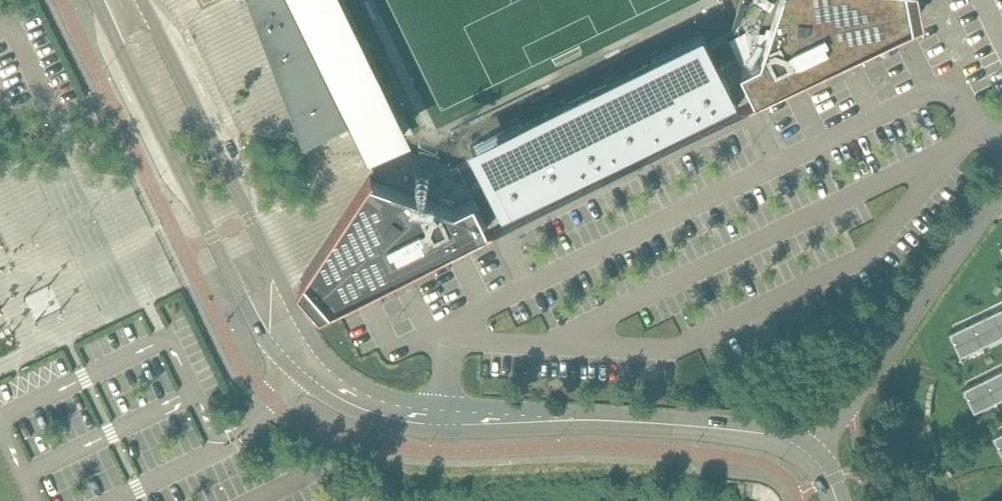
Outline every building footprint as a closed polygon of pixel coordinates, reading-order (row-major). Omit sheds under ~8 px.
[(306,137),(348,116),(367,155),(409,135),(343,0),(254,0),(306,137)] [(740,67),(755,97),(914,19),(923,15),(920,0),(780,0),(760,57),(740,67)] [(702,33),(469,147),(504,219),(738,105),(702,33)] [(302,275),(297,283),(318,308),(319,309),(322,307),(328,304),(488,227),(473,197),(454,206),(368,177),(302,275)] [(993,312),(1001,331),(1001,307),(993,312)] [(971,322),(982,346),(1001,336),(1001,331),(993,312),(971,322)] [(954,330),(949,333),(960,357),(961,356),(982,346),(971,322),(954,330)] [(764,359),(762,360),(757,363),(760,369),(767,366),(764,359)] [(985,378),(996,402),(1001,399),(1001,370),(985,378)] [(966,387),(963,389),(974,412),(996,402),(985,378),(966,387)] [(992,437),(1001,456),(1001,432),(994,436),(992,437)]
